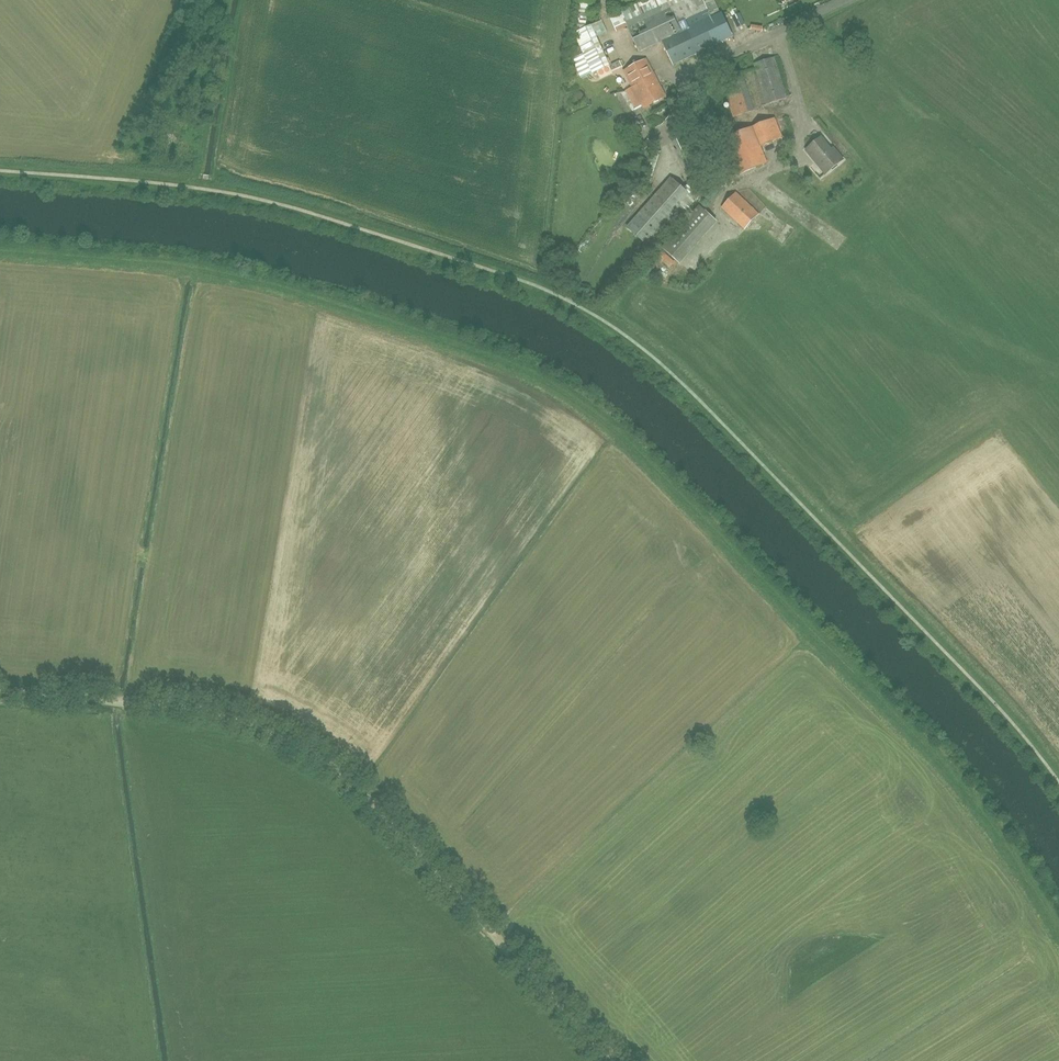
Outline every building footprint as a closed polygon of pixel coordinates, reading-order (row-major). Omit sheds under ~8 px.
[(725,26),(714,0),(645,0),(609,17),(617,32),(627,27),(639,53),(664,42),(669,53),(667,54),(673,66),(734,38),(727,25),(725,26)] [(574,34),(583,54),(572,58),(581,78),(592,74),(597,71),(601,80),(613,74),(609,66),(610,65),(597,37),(606,33),(605,31),(605,30),(601,21),(574,34)] [(754,64),(767,105),(787,98),(774,58),(754,64)] [(653,73),(651,69),(646,60),(625,71),(634,87),(626,92),(648,80),(647,77),(653,73)] [(645,108),(651,105),(666,96),(653,73),(647,77),(648,80),(626,92),(633,105),(641,101),(645,108)] [(722,80),(734,118),(754,111),(742,74),(722,80)] [(727,138),(742,174),(768,163),(761,147),(783,138),(775,118),(727,138)] [(694,198),(695,200),(696,201),(702,196),(710,187),(705,174),(704,175),(684,128),(670,134),(690,181),(687,182),(694,198)] [(821,139),(807,151),(826,174),(843,160),(838,153),(835,155),(821,139)] [(710,159),(721,188),(735,183),(724,154),(710,159)] [(695,200),(694,198),(670,177),(626,227),(652,249),(695,200)] [(760,214),(736,192),(721,208),(744,231),(760,214)] [(679,264),(716,222),(700,207),(662,249),(679,264)]
